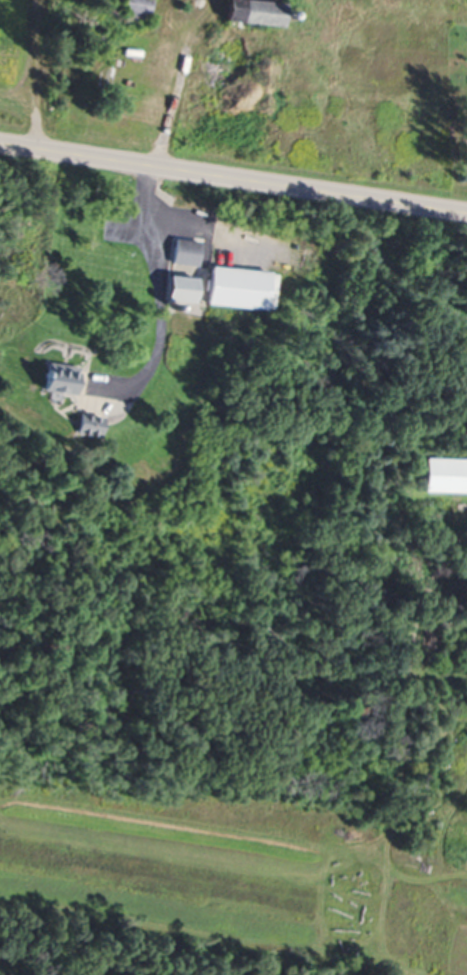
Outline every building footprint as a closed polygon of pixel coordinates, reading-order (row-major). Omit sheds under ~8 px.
[(150,22),(154,0),(125,0),(122,17),(150,22)] [(289,4),(251,0),(229,0),(227,22),(287,28),(289,4)] [(174,265),(200,266),(201,240),(176,239),(174,265)] [(269,310),(272,271),(212,266),(209,305),(269,310)] [(198,276),(171,276),(171,301),(198,302),(198,276)] [(44,392),(79,392),(79,364),(45,364),(44,392)] [(100,438),(105,418),(82,412),(76,431),(100,438)] [(425,458),(425,493),(466,493),(466,458),(425,458)]
